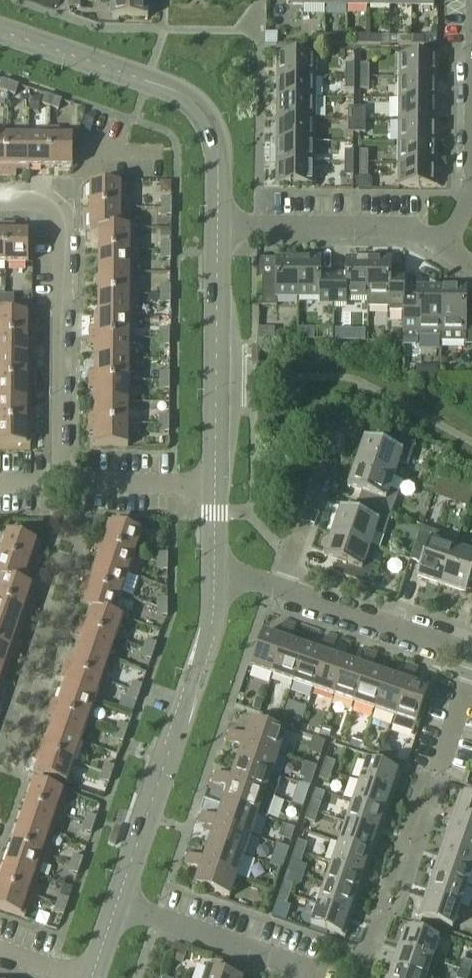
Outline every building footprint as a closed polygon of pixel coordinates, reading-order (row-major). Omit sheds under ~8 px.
[(147,0),(112,0),(112,18),(147,19),(147,0)] [(265,33),(265,45),(276,45),(276,39),(271,33),(265,33)] [(325,46),(325,37),(312,37),(312,45),(325,46)] [(337,46),(337,37),(325,37),(325,46),(337,46)] [(366,46),(367,38),(354,38),(354,46),(366,46)] [(380,46),(380,38),(367,38),(366,46),(380,46)] [(412,46),(412,38),(398,38),(398,46),(412,46)] [(423,47),(423,38),(412,38),(412,46),(423,47)] [(314,77),(314,55),(278,55),(278,77),(314,77)] [(435,78),(435,56),(400,56),(400,78),(435,78)] [(352,78),(353,66),(344,65),(344,78),(352,78)] [(367,78),(367,66),(359,66),(359,78),(367,78)] [(314,99),(314,77),(278,77),(278,99),(314,99)] [(352,90),(352,78),(344,78),(344,90),(352,90)] [(367,91),(367,78),(359,78),(359,91),(367,91)] [(435,100),(435,78),(400,78),(400,100),(435,100)] [(11,84),(3,81),(0,89),(0,90),(8,93),(11,84)] [(15,96),(18,87),(19,86),(11,84),(8,93),(15,96)] [(51,108),(54,98),(46,96),(43,105),(51,108)] [(58,111),(61,102),(62,101),(54,98),(51,108),(58,111)] [(29,99),(29,112),(39,112),(39,99),(29,99)] [(313,121),(314,99),(278,99),(277,120),(313,121)] [(435,122),(435,100),(400,100),(400,122),(435,122)] [(355,121),(355,109),(346,109),(346,121),(355,121)] [(363,121),(363,109),(355,109),(355,121),(363,121)] [(313,142),(313,121),(277,120),(277,142),(313,142)] [(355,134),(355,121),(346,121),(346,134),(355,134)] [(363,134),(363,121),(355,121),(355,134),(363,134)] [(434,144),(435,122),(400,122),(399,143),(434,144)] [(50,169),(51,129),(42,129),(42,134),(28,134),(28,138),(29,138),(28,169),(29,169),(50,169)] [(73,169),(73,134),(60,134),(60,129),(51,129),(50,169),(73,169)] [(28,169),(29,138),(28,138),(7,138),(7,177),(16,177),(16,172),(29,172),(29,169),(28,169)] [(313,163),(313,142),(277,142),(277,163),(313,163)] [(434,164),(434,144),(399,143),(399,164),(434,164)] [(352,164),(352,152),(343,152),(343,164),(352,164)] [(366,164),(367,152),(358,152),(358,164),(366,164)] [(313,186),(313,163),(277,163),(277,185),(313,186)] [(352,176),(352,164),(343,164),(343,176),(352,176)] [(366,176),(366,164),(358,164),(358,176),(366,176)] [(434,187),(434,164),(399,164),(399,187),(434,187)] [(171,182),(160,182),(160,187),(165,193),(171,193),(171,182)] [(125,199),(125,185),(89,185),(89,207),(130,208),(130,199),(125,199)] [(171,209),(171,200),(161,200),(161,208),(171,209)] [(124,229),(124,217),(130,217),(130,208),(89,207),(89,230),(99,230),(99,229),(124,230),(124,229)] [(171,217),(171,209),(161,208),(161,217),(171,217)] [(28,265),(29,230),(15,230),(15,225),(6,224),(5,264),(28,265)] [(171,228),(160,228),(160,237),(171,237),(171,228)] [(134,242),(134,229),(124,229),(124,230),(99,229),(99,230),(98,251),(139,252),(139,242),(134,242)] [(170,252),(171,243),(160,243),(160,252),(170,252)] [(133,274),(133,260),(138,260),(139,252),(98,251),(98,273),(133,274)] [(170,261),(170,252),(160,252),(160,261),(170,261)] [(298,298),(298,259),(276,259),(276,275),(262,275),(262,307),(277,307),(277,297),(298,298)] [(333,305),(333,276),(321,275),(321,260),(298,259),(298,298),(319,298),(319,305),(333,305)] [(368,298),(368,260),(346,260),(346,276),(333,276),(333,305),(347,305),(347,298),(368,298)] [(403,312),(404,276),(391,276),(391,260),(368,260),(368,298),(368,308),(389,309),(389,312),(403,312)] [(133,286),(133,274),(98,273),(98,295),(138,296),(138,286),(133,286)] [(170,296),(170,287),(160,287),(160,296),(170,296)] [(441,338),(441,292),(417,292),(417,304),(414,304),(410,313),(403,313),(403,345),(417,345),(417,337),(440,338),(441,338)] [(466,314),(466,293),(441,292),(441,338),(440,338),(440,343),(464,343),(464,346),(471,346),(471,314),(466,314)] [(133,318),(133,305),(138,305),(138,296),(98,295),(98,316),(98,317),(129,317),(129,318),(133,318)] [(170,304),(170,296),(160,296),(160,304),(170,304)] [(14,306),(14,297),(5,297),(5,306),(14,306)] [(32,316),(32,315),(0,315),(0,336),(36,337),(36,328),(32,328),(32,316)] [(129,339),(129,318),(129,317),(98,317),(98,316),(95,316),(95,330),(90,330),(90,339),(129,339)] [(170,339),(170,331),(160,330),(160,339),(170,339)] [(31,346),(36,346),(36,337),(0,336),(0,358),(31,359),(31,346)] [(345,336),(335,336),(335,345),(345,345),(345,336)] [(129,360),(129,339),(90,339),(90,348),(95,348),(95,360),(129,360)] [(170,348),(170,339),(160,339),(160,348),(170,348)] [(31,359),(0,358),(0,380),(36,380),(36,371),(31,371),(31,359)] [(129,382),(129,360),(95,360),(94,373),(89,373),(89,381),(129,382)] [(169,382),(169,374),(159,374),(159,382),(169,382)] [(31,390),(36,390),(36,380),(0,380),(0,402),(31,402),(31,390)] [(129,404),(129,382),(89,381),(89,391),(95,391),(94,404),(129,404)] [(169,391),(169,382),(159,382),(159,391),(169,391)] [(31,402),(0,402),(0,423),(35,424),(35,414),(30,414),(31,402)] [(128,425),(129,404),(94,404),(94,416),(89,416),(89,425),(128,425)] [(169,425),(169,417),(159,416),(159,425),(169,425)] [(30,432),(35,433),(35,424),(0,423),(0,446),(30,446),(30,432)] [(128,447),(128,425),(89,425),(89,434),(94,434),(94,447),(128,447)] [(169,433),(169,425),(159,425),(159,433),(169,433)] [(408,466),(415,444),(382,433),(378,444),(365,439),(356,464),(394,477),(399,463),(408,466)] [(389,491),(394,477),(356,464),(348,488),(361,493),(358,503),(391,515),(398,494),(389,491)] [(461,496),(463,501),(470,503),(471,496),(471,494),(463,491),(461,496)] [(384,536),(391,515),(358,503),(354,514),(341,509),(332,534),(370,546),(375,533),(384,536)] [(135,554),(142,533),(110,522),(106,535),(100,533),(97,542),(135,554)] [(441,586),(454,548),(440,543),(444,534),(422,527),(410,560),(421,564),(417,578),(441,586)] [(36,555),(40,544),(7,533),(0,554),(38,567),(41,557),(36,555)] [(365,560),(370,546),(332,534),(324,558),(338,563),(334,574),(367,585),(375,563),(365,560)] [(127,575),(135,554),(97,542),(94,551),(99,553),(95,564),(127,575)] [(471,544),(468,553),(454,548),(441,586),(466,594),(471,581),(471,544)] [(168,563),(168,553),(158,553),(158,563),(168,563)] [(38,567),(0,554),(0,578),(2,579),(3,578),(26,586),(26,585),(30,574),(35,576),(38,567)] [(168,571),(168,563),(158,563),(158,571),(168,571)] [(120,596),(127,575),(95,564),(91,576),(86,574),(83,583),(120,596)] [(36,588),(26,585),(26,586),(3,578),(2,579),(0,586),(0,600),(33,611),(36,602),(31,601),(36,588)] [(114,615),(120,596),(83,583),(80,592),(85,593),(81,606),(90,609),(90,608),(113,616),(114,615)] [(33,611),(0,600),(0,623),(21,630),(25,618),(30,620),(33,611)] [(168,608),(168,600),(158,600),(158,608),(168,608)] [(116,639),(123,618),(114,615),(113,616),(90,608),(90,609),(87,619),(81,618),(78,626),(116,639)] [(168,617),(168,608),(158,608),(158,617),(168,617)] [(21,630),(0,623),(0,645),(19,652),(22,643),(18,641),(21,630)] [(284,623),(282,631),(292,635),(294,627),(284,623)] [(109,661),(116,639),(78,626),(75,635),(80,637),(76,649),(109,661)] [(272,676),(284,641),(289,642),(292,635),(282,631),(279,639),(263,634),(251,669),(272,676)] [(332,648),(335,640),(325,637),(322,645),(332,648)] [(154,652),(157,644),(148,641),(145,649),(154,652)] [(293,683),(305,648),(289,642),(284,641),(272,676),(293,683)] [(19,652),(0,645),(0,668),(7,671),(11,659),(16,661),(19,652)] [(313,690),(325,654),(329,656),(332,648),(322,645),(320,653),(305,648),(293,683),(313,690)] [(102,681),(109,661),(76,649),(72,661),(67,660),(65,668),(102,681)] [(151,661),(154,652),(145,649),(142,657),(151,661)] [(373,662),(376,654),(366,651),(363,658),(373,662)] [(345,661),(329,656),(325,654),(313,690),(334,696),(345,661)] [(354,703),(366,668),(371,670),(373,662),(363,658),(360,666),(345,661),(334,696),(354,703)] [(407,664),(404,672),(415,676),(417,668),(407,664)] [(7,671),(0,668),(0,692),(5,694),(8,685),(3,683),(7,671)] [(95,701),(102,681),(65,668),(62,677),(67,678),(63,690),(95,701)] [(374,710),(386,675),(371,670),(366,668),(354,703),(374,710)] [(395,717),(407,682),(412,684),(415,676),(404,672),(402,680),(386,675),(374,710),(395,717)] [(412,734),(427,689),(412,684),(407,682),(395,717),(392,727),(412,734)] [(140,694),(142,686),(133,683),(130,691),(140,694)] [(88,722),(95,701),(63,690),(58,702),(53,701),(50,709),(88,722)] [(137,702),(140,694),(130,691),(128,699),(137,702)] [(256,698),(252,709),(259,712),(263,701),(256,698)] [(81,742),(88,722),(50,709),(47,718),(52,720),(48,731),(81,742)] [(279,755),(286,734),(251,722),(245,738),(244,742),(279,755)] [(125,735),(128,727),(119,723),(116,732),(125,735)] [(324,727),(321,735),(329,738),(331,730),(324,727)] [(74,763),(81,742),(48,731),(44,743),(39,741),(36,750),(74,763)] [(123,743),(125,735),(116,732),(113,740),(123,743)] [(234,745),(237,736),(230,733),(226,742),(234,745)] [(272,775),(279,755),(244,742),(245,738),(237,736),(234,745),(242,748),(237,763),(272,775)] [(353,737),(350,745),(361,749),(364,741),(353,737)] [(386,745),(382,757),(394,761),(396,755),(393,747),(386,745)] [(67,784),(74,763),(36,750),(34,758),(38,760),(34,772),(67,784)] [(332,773),(335,762),(325,759),(321,770),(332,773)] [(393,795),(401,773),(366,762),(359,783),(393,795)] [(231,779),(229,784),(265,796),(274,799),(281,779),(272,775),(237,763),(231,779)] [(111,776),(114,767),(105,764),(102,772),(111,776)] [(328,783),(332,773),(321,770),(318,779),(328,783)] [(109,783),(111,776),(102,772),(99,780),(109,783)] [(220,786),(223,776),(216,773),(212,784),(220,786)] [(223,776),(220,786),(228,789),(222,805),(258,816),(267,820),(274,799),(265,796),(229,784),(231,779),(223,776)] [(63,805),(67,793),(35,782),(28,802),(65,815),(68,806),(63,805)] [(386,815),(393,795),(359,783),(352,803),(386,815)] [(298,794),(294,806),(302,809),(306,796),(298,794)] [(461,794),(454,814),(471,820),(471,798),(461,794)] [(318,814),(321,804),(311,800),(307,811),(318,814)] [(62,824),(65,815),(28,802),(21,823),(53,834),(57,822),(62,824)] [(380,835),(386,815),(352,803),(345,824),(380,835)] [(251,837),(258,816),(222,805),(217,820),(215,825),(251,837)] [(314,824),(318,814),(307,811),(304,821),(314,824)] [(206,827),(209,817),(201,814),(198,825),(206,827)] [(454,814),(447,835),(471,843),(471,820),(454,814)] [(94,826),(97,818),(88,815),(85,823),(94,826)] [(244,857),(251,837),(215,825),(217,820),(209,817),(206,827),(214,830),(208,845),(244,857)] [(49,845),(53,834),(21,823),(14,843),(51,857),(54,847),(49,845)] [(91,834),(94,826),(85,823),(82,831),(91,834)] [(373,855),(380,835),(345,824),(338,844),(373,855)] [(447,835),(440,855),(471,866),(471,843),(447,835)] [(304,855),(307,846),(297,842),(294,852),(304,855)] [(48,865),(51,857),(14,843),(7,864),(39,875),(43,863),(48,865)] [(365,876),(373,855),(338,844),(331,864),(365,876)] [(237,878),(244,857),(208,845),(203,860),(201,866),(237,878)] [(300,866),(304,855),(294,852),(290,862),(300,866)] [(80,867),(83,858),(74,855),(71,864),(80,867)] [(191,868),(195,857),(187,855),(184,866),(191,868)] [(471,873),(471,866),(440,855),(433,875),(467,887),(471,873)] [(229,899),(237,878),(201,866),(203,860),(195,857),(191,868),(199,871),(194,887),(229,899)] [(39,875),(7,864),(0,883),(0,885),(37,897),(40,888),(35,887),(39,875)] [(77,875),(80,867),(71,864),(68,872),(77,875)] [(359,896),(365,876),(331,864),(324,885),(359,896)] [(460,908),(467,887),(433,875),(425,897),(460,908)] [(290,896),(293,886),(283,883),(280,893),(290,896)] [(37,897),(0,885),(0,909),(25,917),(29,904),(34,906),(37,897)] [(351,917),(359,896),(324,885),(317,905),(351,917)] [(287,906),(290,896),(280,893),(276,903),(287,906)] [(66,908),(69,900),(60,896),(57,904),(66,908)] [(453,929),(460,908),(425,897),(418,918),(453,929)] [(64,915),(66,908),(57,904),(55,912),(64,915)] [(344,938),(351,917),(317,905),(310,926),(344,938)] [(275,908),(272,918),(282,921),(285,911),(275,908)] [(432,960),(439,939),(405,928),(398,948),(432,960)] [(432,960),(398,948),(391,969),(418,977),(426,977),(432,960)] [(471,968),(471,962),(464,960),(461,969),(470,973),(471,968)] [(245,971),(230,966),(227,976),(208,969),(205,977),(242,977),(245,971)] [(391,969),(388,977),(418,977),(391,969)] [(470,973),(461,969),(458,977),(469,977),(470,973)]
